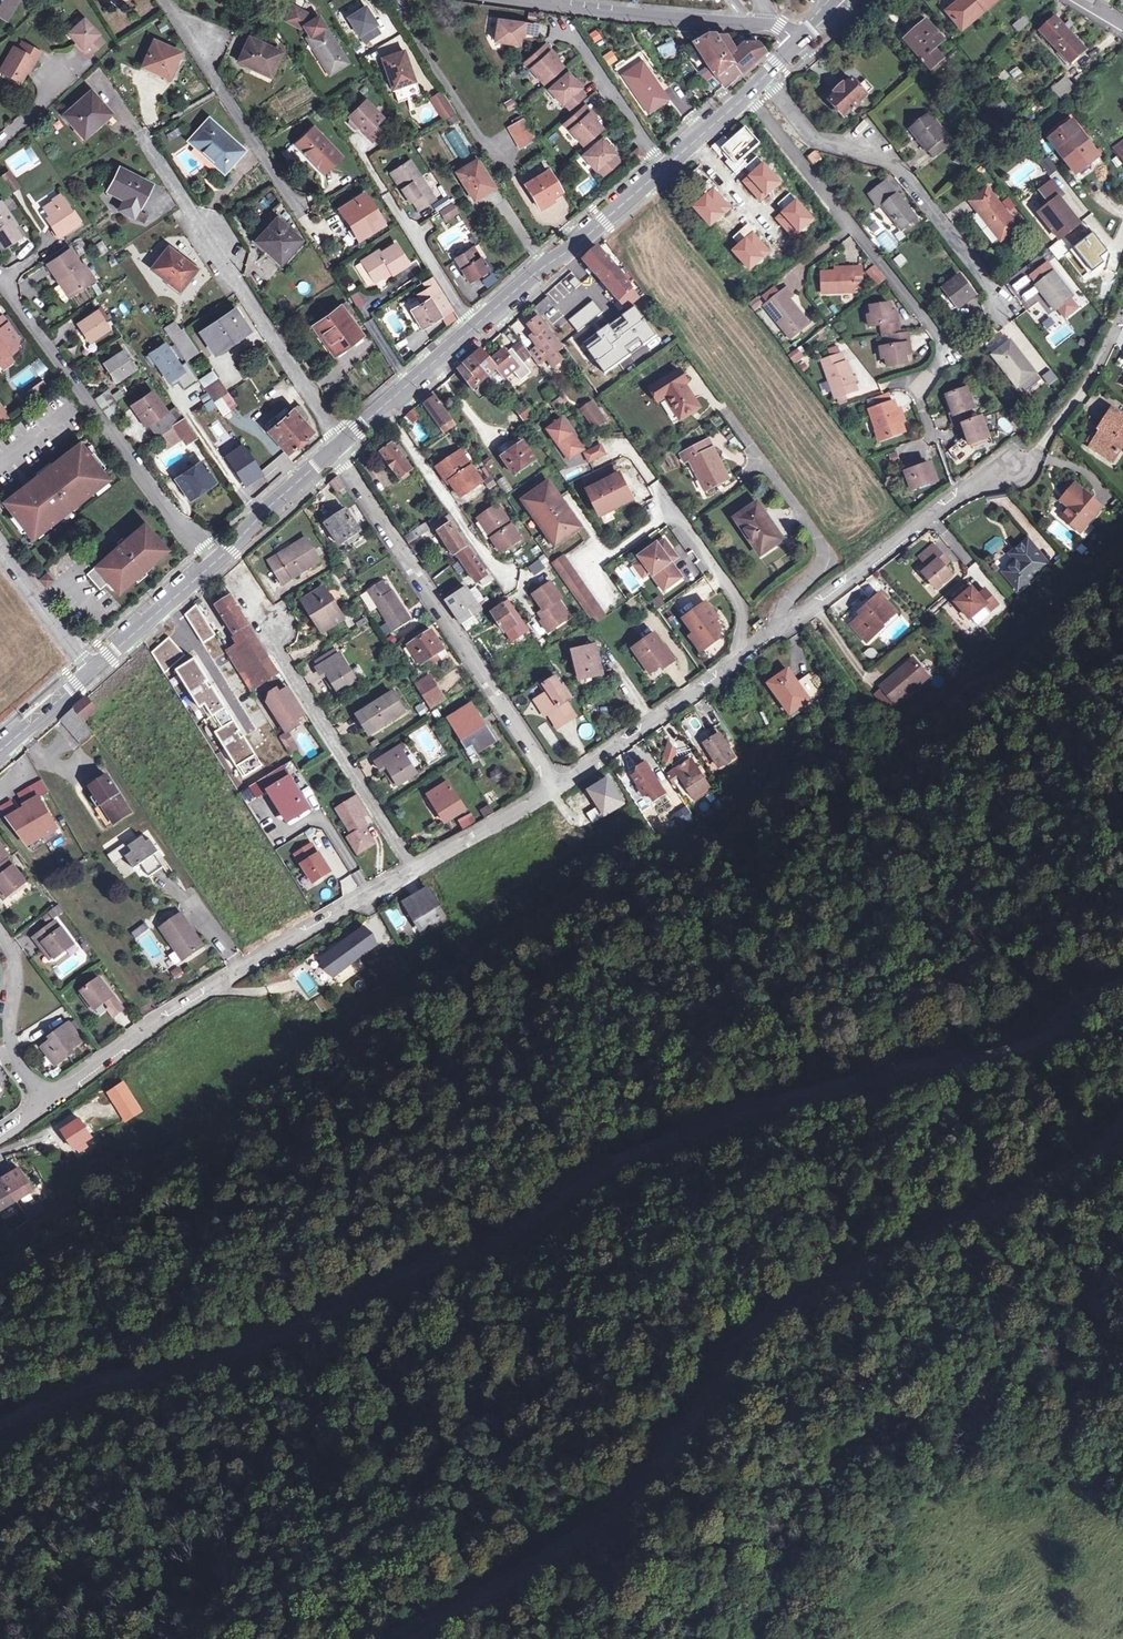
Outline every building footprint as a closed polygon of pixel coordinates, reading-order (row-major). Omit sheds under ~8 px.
[(21,0),(0,0),(0,18),(8,23),(21,0)] [(977,0),(956,0),(947,7),(962,26),(984,8),(977,0)] [(363,5),(345,17),(357,36),(359,35),(365,43),(381,33),(363,5)] [(293,25),(300,12),(291,8),(285,21),(293,25)] [(300,12),(293,25),(301,29),(303,27),(305,28),(310,37),(306,39),(325,68),(327,67),(331,74),(347,64),(324,28),(323,28),(317,19),(315,20),(300,12)] [(1025,15),(1014,24),(1019,30),(1030,21),(1025,15)] [(1057,17),(1041,29),(1068,63),(1084,50),(1057,17)] [(519,36),(520,31),(525,32),(535,34),(536,25),(497,18),(494,39),(518,43),(519,36)] [(929,66),(940,57),(933,48),(944,39),(927,18),(905,36),(929,66)] [(83,50),(81,52),(88,59),(104,43),(98,37),(99,36),(84,20),(69,35),(83,50)] [(595,42),(602,38),(596,29),(590,33),(595,42)] [(692,41),(707,64),(725,51),(715,36),(712,31),(707,31),(692,41)] [(725,51),(736,70),(739,74),(765,52),(757,42),(742,43),(733,50),(726,37),(715,36),(725,51)] [(655,45),(668,65),(681,57),(669,37),(655,45)] [(282,53),(249,38),(238,61),(270,76),(282,53)] [(181,51),(155,40),(145,64),(170,76),(181,51)] [(2,70),(23,82),(40,53),(24,44),(19,52),(14,49),(2,70)] [(544,55),(548,52),(542,46),(538,49),(544,55)] [(561,66),(548,52),(544,55),(538,49),(524,62),(542,83),(561,66)] [(607,66),(617,61),(612,50),(602,55),(607,66)] [(721,83),(736,70),(725,51),(707,64),(697,70),(704,80),(714,73),(721,83)] [(383,60),(393,90),(415,83),(405,53),(383,60)] [(623,75),(649,113),(668,100),(642,62),(623,75)] [(122,64),(119,71),(133,77),(136,70),(122,64)] [(23,82),(2,70),(1,73),(21,85),(23,82)] [(566,72),(548,89),(560,104),(563,102),(568,108),(583,95),(577,89),(579,87),(566,72)] [(1050,89),(1060,101),(1076,87),(1066,75),(1050,89)] [(852,79),(830,99),(846,115),(852,109),(853,111),(862,103),(861,101),(867,95),(852,79)] [(450,107),(437,86),(426,92),(440,113),(450,107)] [(110,114),(90,92),(65,114),(84,136),(110,114)] [(506,111),(515,108),(511,98),(502,102),(506,111)] [(1006,117),(1013,112),(1003,99),(996,104),(1006,117)] [(372,140),(385,127),(379,121),(382,117),(366,100),(349,116),(361,128),(372,140)] [(583,117),(587,113),(582,107),(578,110),(583,117)] [(600,128),(587,113),(583,117),(578,110),(563,123),(581,144),(600,128)] [(1013,112),(1006,117),(1013,127),(1020,121),(1013,112)] [(910,128),(932,156),(949,142),(928,113),(910,128)] [(519,147),(534,138),(520,114),(510,120),(512,123),(507,126),(511,134),(516,131),(520,137),(515,139),(519,147)] [(1045,132),(1048,137),(1072,119),(1068,114),(1045,132)] [(354,130),(361,128),(349,116),(348,122),(354,130)] [(387,122),(382,117),(379,121),(385,127),(387,122)] [(1072,119),(1048,137),(1076,173),(1100,154),(1072,119)] [(191,141),(224,172),(243,150),(209,120),(191,141)] [(296,143),(323,173),(340,157),(312,128),(296,143)] [(454,128),(444,135),(461,160),(471,153),(454,128)] [(746,128),(722,148),(736,164),(759,144),(746,128)] [(616,161),(611,155),(613,153),(600,138),(581,155),(594,170),(596,168),(601,174),(616,161)] [(1118,152),(1122,148),(1122,140),(1114,147),(1118,152)] [(642,154),(636,147),(629,153),(635,160),(642,154)] [(807,155),(813,165),(822,159),(816,150),(807,155)] [(401,182),(397,185),(405,199),(410,196),(416,206),(433,195),(408,155),(391,166),(401,182)] [(1048,175),(1057,169),(1048,156),(1039,162),(1048,175)] [(493,189),(476,162),(458,173),(470,193),(479,187),(484,195),(493,189)] [(763,162),(744,181),(761,197),(780,178),(763,162)] [(401,182),(391,166),(386,169),(397,185),(401,182)] [(136,205),(139,207),(150,184),(119,169),(108,191),(124,199),(119,210),(134,218),(138,210),(135,208),(136,205)] [(536,207),(560,192),(547,170),(523,185),(536,207)] [(21,189),(10,174),(3,179),(14,194),(21,189)] [(1043,196),(1049,203),(1043,208),(1038,212),(1059,238),(1079,223),(1058,197),(1062,193),(1052,180),(1039,190),(1043,196)] [(880,206),(892,196),(882,183),(866,195),(877,208),(880,206)] [(479,187),(470,193),(475,200),(484,195),(479,187)] [(1017,226),(986,187),(969,201),(1000,239),(1017,226)] [(713,189),(692,207),(708,225),(729,207),(713,189)] [(364,195),(342,210),(361,240),(384,225),(364,195)] [(880,206),(899,231),(914,220),(894,195),(892,196),(880,206)] [(4,202),(2,203),(9,213),(17,208),(9,196),(3,200),(4,202)] [(1043,208),(1049,203),(1043,196),(1037,200),(1043,208)] [(1002,201),(1008,210),(1015,206),(1009,197),(1002,201)] [(45,210),(50,219),(55,226),(51,228),(59,240),(81,226),(62,199),(45,210)] [(797,199),(780,214),(798,234),(814,219),(797,199)] [(450,200),(438,208),(444,217),(456,210),(450,200)] [(3,252),(25,237),(9,213),(2,203),(0,205),(0,247),(3,252)] [(1103,223),(1109,219),(1099,205),(1093,210),(1103,223)] [(149,215),(138,210),(134,218),(145,223),(149,215)] [(55,226),(50,219),(47,221),(51,228),(55,226)] [(300,240),(276,219),(258,238),(283,260),(300,240)] [(885,228),(875,237),(886,251),(896,242),(885,228)] [(1104,263),(1099,257),(1107,251),(1092,232),(1087,237),(1083,232),(1079,235),(1069,242),(1092,272),(1104,263)] [(768,251),(753,233),(732,250),(746,268),(768,251)] [(392,273),(394,276),(409,266),(396,245),(380,255),(379,252),(363,262),(375,284),(383,279),(392,273)] [(626,308),(640,297),(609,258),(611,257),(609,254),(607,256),(599,246),(584,259),(626,308)] [(49,267),(71,252),(68,247),(42,265),(49,267)] [(470,280),(487,269),(473,247),(456,258),(470,280)] [(197,270),(168,249),(153,269),(181,291),(197,270)] [(93,284),(82,268),(71,252),(49,267),(59,283),(62,281),(73,298),(93,284)] [(899,268),(907,262),(900,253),(892,259),(899,268)] [(1073,297),(1046,262),(1031,273),(1039,283),(1036,285),(1056,310),(1073,297)] [(85,266),(82,268),(93,284),(96,282),(85,266)] [(853,273),(836,273),(821,273),(821,293),(853,293),(853,285),(861,286),(862,269),(853,268),(853,273)] [(875,268),(868,273),(878,286),(886,281),(875,268)] [(481,278),(485,286),(498,279),(495,272),(481,278)] [(392,273),(383,279),(385,281),(394,276),(392,273)] [(575,275),(569,281),(575,288),(582,283),(575,275)] [(423,303),(411,310),(422,328),(452,308),(432,277),(425,282),(429,288),(418,295),(423,303)] [(952,309),(959,304),(973,293),(961,277),(947,288),(949,290),(942,296),(952,309)] [(62,281),(59,283),(71,299),(73,298),(62,281)] [(765,305),(791,338),(809,324),(789,298),(794,294),(789,287),(765,305)] [(357,292),(350,295),(355,307),(363,304),(357,292)] [(534,303),(542,315),(554,304),(545,293),(534,303)] [(749,303),(755,311),(765,304),(759,296),(749,303)] [(593,300),(568,319),(578,331),(602,311),(593,300)] [(882,336),(890,335),(898,334),(896,322),(894,322),(893,312),(890,312),(889,303),(869,307),(871,315),(867,316),(868,327),(880,325),(882,336)] [(362,338),(343,307),(315,325),(334,356),(362,338)] [(631,354),(626,348),(639,339),(643,345),(644,345),(657,336),(636,307),(623,316),(629,324),(616,334),(610,325),(609,324),(583,343),(605,373),(631,354)] [(234,311),(202,332),(216,352),(247,331),(234,311)] [(100,314),(82,327),(95,346),(114,333),(100,314)] [(623,316),(610,325),(616,334),(629,324),(623,316)] [(0,319),(0,355),(4,360),(9,357),(11,355),(12,350),(17,351),(19,340),(2,318),(0,319)] [(537,346),(538,347),(546,358),(547,359),(553,367),(562,360),(555,351),(560,348),(538,318),(529,325),(535,334),(531,338),(537,346)] [(165,329),(170,337),(180,331),(174,323),(165,329)] [(1054,346),(1074,333),(1067,323),(1047,337),(1054,346)] [(180,331),(170,337),(186,361),(195,354),(180,331)] [(898,334),(890,335),(892,347),(880,349),(882,359),(885,359),(886,367),(906,364),(905,355),(908,355),(906,345),(908,345),(906,332),(898,334)] [(626,348),(631,354),(643,345),(639,339),(626,348)] [(991,355),(1016,387),(1034,373),(1009,341),(991,355)] [(521,342),(513,349),(522,361),(530,355),(521,342)] [(165,345),(146,357),(153,367),(158,363),(173,387),(179,382),(185,391),(200,381),(187,362),(180,367),(171,354),(165,345)] [(538,347),(537,346),(529,352),(539,366),(547,359),(546,358),(538,347)] [(531,371),(522,361),(513,349),(512,348),(508,352),(505,349),(491,360),(482,349),(474,356),(489,375),(497,368),(505,378),(514,371),(521,380),(531,371)] [(789,356),(795,364),(804,357),(798,349),(789,356)] [(127,354),(109,367),(122,386),(140,373),(127,354)] [(9,357),(4,360),(0,355),(0,364),(5,370),(14,363),(9,357)] [(855,382),(853,379),(848,363),(845,364),(842,355),(823,362),(836,399),(838,398),(846,396),(858,391),(855,382)] [(489,375),(474,356),(458,369),(472,388),(486,378),(489,375)] [(39,374),(46,369),(39,359),(32,364),(39,374)] [(497,368),(489,375),(496,384),(505,378),(497,368)] [(1041,376),(1049,386),(1058,378),(1050,369),(1041,376)] [(652,388),(660,400),(667,396),(682,420),(701,408),(686,384),(689,382),(681,370),(652,388)] [(493,387),(496,384),(489,375),(486,378),(493,387)] [(204,387),(213,401),(227,391),(217,377),(204,387)] [(23,406),(49,390),(43,380),(17,396),(23,406)] [(950,413),(948,414),(953,427),(961,424),(968,421),(965,412),(972,410),(965,390),(945,397),(945,399),(950,413)] [(424,405),(426,403),(446,431),(456,424),(433,391),(422,402),(424,405)] [(290,413),(293,410),(297,406),(285,392),(278,399),(290,413)] [(109,394),(97,403),(102,410),(114,401),(109,394)] [(555,409),(565,403),(560,396),(550,403),(555,409)] [(846,396),(838,398),(841,404),(848,402),(846,396)] [(878,408),(890,403),(887,396),(875,400),(878,408)] [(155,397),(137,409),(150,428),(168,416),(155,397)] [(230,410),(221,397),(214,402),(222,415),(230,410)] [(114,401),(102,410),(112,424),(117,421),(119,409),(114,401)] [(534,415),(526,403),(516,410),(524,422),(534,415)] [(879,431),(883,440),(905,432),(902,423),(905,422),(903,415),(899,416),(897,410),(895,411),(892,403),(890,403),(878,408),(872,410),(874,418),(872,419),(878,432),(879,431)] [(0,404),(0,426),(1,427),(12,418),(1,404),(0,404)] [(605,420),(593,404),(584,411),(596,427),(605,420)] [(213,405),(204,405),(203,415),(205,415),(204,437),(224,437),(224,420),(213,420),(213,405)] [(293,410),(303,422),(307,417),(298,405),(297,406),(293,410)] [(414,408),(408,413),(413,419),(420,414),(414,408)] [(293,410),(290,413),(268,433),(287,455),(295,448),(296,449),(304,442),(303,441),(312,433),(303,422),(293,410)] [(1122,450),(1122,415),(1114,410),(1102,428),(1106,431),(1096,447),(1117,460),(1122,450)] [(158,437),(175,425),(184,419),(179,412),(153,430),(158,437)] [(1011,413),(998,418),(1004,436),(1018,431),(1011,413)] [(968,421),(961,424),(969,447),(989,439),(981,416),(968,421)] [(562,418),(547,428),(558,443),(561,441),(572,457),(584,448),(562,418)] [(187,443),(196,437),(184,419),(175,425),(182,436),(187,443)] [(409,427),(418,443),(430,437),(421,421),(409,427)] [(182,436),(175,425),(158,437),(166,448),(182,436)] [(220,449),(236,437),(231,431),(215,443),(220,449)] [(561,441),(558,443),(569,459),(572,457),(561,441)] [(687,452),(691,461),(706,490),(729,479),(710,441),(687,452)] [(400,452),(393,442),(382,451),(401,477),(412,468),(403,455),(405,453),(403,450),(400,452)] [(497,449),(502,456),(515,474),(536,460),(523,442),(513,448),(508,442),(497,449)] [(601,444),(585,452),(589,460),(605,453),(601,444)] [(5,503),(29,534),(42,524),(46,529),(60,518),(58,515),(78,500),(80,502),(94,491),(90,487),(104,476),(80,445),(5,503)] [(262,473),(243,446),(226,457),(245,485),(262,473)] [(452,479),(463,494),(483,480),(462,449),(438,465),(450,481),(452,479)] [(691,461),(687,452),(680,455),(685,464),(691,461)] [(284,454),(260,470),(268,483),(292,466),(284,454)] [(614,460),(594,470),(597,477),(617,467),(614,460)] [(214,483),(200,462),(191,468),(175,479),(189,500),(214,483)] [(904,473),(907,481),(910,480),(913,489),(934,482),(928,465),(904,473)] [(594,470),(586,474),(589,481),(597,477),(594,470)] [(620,473),(588,489),(600,514),(633,498),(620,473)] [(338,475),(333,479),(340,489),(345,485),(338,475)] [(385,487),(378,476),(371,480),(379,492),(385,487)] [(505,476),(497,479),(503,493),(512,490),(505,476)] [(549,480),(526,497),(536,511),(534,513),(546,530),(549,528),(559,542),(582,525),(549,480)] [(1077,503),(1071,509),(1062,518),(1080,534),(1103,509),(1078,485),(1068,495),(1077,503)] [(1077,503),(1068,495),(1063,501),(1071,509),(1077,503)] [(536,511),(526,497),(523,499),(534,513),(536,511)] [(503,518),(507,516),(498,503),(494,506),(503,518)] [(753,517),(741,525),(761,555),(784,540),(760,504),(749,511),(753,517)] [(503,518),(494,506),(479,517),(502,551),(522,538),(507,516),(503,518)] [(348,510),(327,524),(341,545),(361,532),(348,510)] [(753,517),(749,511),(737,519),(741,525),(753,517)] [(457,551),(467,544),(470,542),(459,526),(455,529),(451,522),(440,530),(454,553),(457,551)] [(157,541),(144,526),(96,568),(87,575),(101,591),(113,580),(122,590),(162,554),(153,544),(157,541)] [(549,528),(546,530),(556,544),(559,542),(549,528)] [(408,541),(412,547),(421,541),(425,539),(421,533),(408,541)] [(314,562),(298,535),(275,549),(291,576),(314,562)] [(639,554),(642,557),(651,570),(665,588),(683,575),(671,560),(675,557),(669,549),(672,547),(665,537),(658,542),(657,541),(639,554)] [(1023,589),(1051,565),(1031,540),(1019,550),(1025,558),(1008,573),(1023,589)] [(421,541),(412,547),(416,553),(425,547),(421,541)] [(467,544),(457,551),(460,556),(477,581),(487,574),(467,544)] [(938,589),(954,576),(947,567),(951,563),(937,546),(924,557),(931,566),(930,579),(938,589)] [(672,547),(669,549),(675,557),(678,555),(672,547)] [(543,554),(527,567),(534,576),(550,563),(543,554)] [(564,554),(553,562),(559,571),(571,563),(564,554)] [(651,570),(642,557),(634,562),(644,575),(651,570)] [(452,566),(460,576),(466,572),(458,561),(452,566)] [(606,614),(571,563),(559,571),(592,619),(594,622),(606,614)] [(48,575),(41,581),(46,588),(53,582),(48,575)] [(369,590),(395,631),(412,620),(393,591),(390,593),(383,582),(369,590)] [(559,602),(562,600),(563,599),(552,583),(536,595),(546,610),(542,612),(547,619),(544,620),(543,621),(550,632),(570,618),(559,602)] [(970,624),(998,602),(986,586),(979,592),(972,584),(951,600),(970,624)] [(306,598),(316,613),(313,615),(322,629),(342,618),(323,587),(306,598)] [(462,623),(467,619),(482,609),(467,587),(447,600),(462,623)] [(233,596),(219,605),(236,632),(250,624),(233,596)] [(896,615),(879,596),(864,609),(866,611),(860,617),(850,626),(866,644),(883,629),(882,628),(896,615)] [(507,630),(508,629),(515,638),(529,628),(509,599),(493,610),(507,630)] [(677,618),(700,651),(728,633),(705,599),(677,618)] [(559,602),(570,618),(573,616),(562,600),(559,602)] [(197,604),(186,614),(204,642),(216,635),(197,604)] [(972,618),(976,623),(989,614),(985,608),(972,618)] [(858,614),(860,617),(866,611),(864,609),(858,614)] [(1016,609),(1010,613),(1018,625),(1025,621),(1016,609)] [(266,681),(280,672),(261,640),(252,627),(238,636),(241,641),(246,650),(266,681)] [(421,664),(425,661),(432,656),(436,662),(448,654),(432,630),(409,645),(421,664)] [(170,637),(152,652),(165,673),(185,655),(170,637)] [(246,650),(241,641),(226,650),(231,659),(251,690),(266,681),(246,650)] [(685,668),(665,641),(644,657),(660,680),(670,673),(673,676),(685,668)] [(595,643),(574,648),(580,677),(602,673),(603,677),(606,676),(605,668),(601,668),(595,643)] [(317,660),(321,666),(338,655),(334,649),(317,660)] [(326,674),(338,692),(356,681),(350,672),(339,654),(338,655),(321,666),(316,669),(321,677),(322,676),(326,674)] [(428,667),(436,662),(432,656),(425,661),(428,667)] [(196,658),(177,670),(210,723),(244,777),(263,765),(245,736),(242,737),(239,731),(241,730),(213,686),(211,687),(207,681),(210,680),(196,658)] [(879,690),(894,708),(928,679),(913,661),(879,690)] [(953,664),(946,670),(952,678),(959,672),(953,664)] [(768,680),(790,711),(824,689),(811,671),(798,680),(788,666),(768,680)] [(357,667),(350,672),(356,681),(363,676),(357,667)] [(280,672),(266,681),(270,688),(285,679),(280,672)] [(334,695),(338,692),(326,674),(322,676),(334,695)] [(559,728),(568,721),(558,707),(566,701),(570,699),(552,674),(541,682),(548,693),(536,701),(546,716),(549,714),(559,728)] [(416,684),(431,707),(443,699),(429,676),(416,684)] [(281,693),(278,688),(272,693),(270,700),(289,732),(301,724),(297,719),(306,714),(289,688),(281,693)] [(894,708),(879,690),(872,695),(887,714),(894,708)] [(392,691),(361,709),(374,730),(404,711),(392,691)] [(75,708),(84,721),(97,710),(87,698),(75,708)] [(558,707),(568,721),(576,716),(566,701),(558,707)] [(473,743),(478,751),(495,740),(472,704),(452,717),(464,734),(461,736),(467,747),(473,743)] [(84,721),(75,708),(63,719),(81,745),(94,736),(84,721)] [(19,714),(22,717),(28,711),(25,709),(19,714)] [(361,709),(356,713),(368,733),(374,730),(361,709)] [(464,734),(452,717),(450,719),(461,736),(464,734)] [(288,732),(280,737),(290,752),(298,747),(288,732)] [(734,757),(719,733),(704,743),(719,766),(734,757)] [(669,765),(681,757),(669,741),(657,749),(669,765)] [(473,743),(467,747),(472,755),(478,751),(473,743)] [(387,766),(398,784),(416,774),(399,747),(375,761),(380,769),(387,766)] [(682,762),(681,765),(693,768),(693,760),(682,762)] [(664,792),(644,761),(635,766),(638,770),(631,774),(644,795),(648,793),(652,799),(664,792)] [(693,768),(681,765),(678,778),(689,798),(706,788),(695,769),(693,768)] [(305,799),(291,776),(284,766),(251,785),(258,797),(270,789),(281,806),(283,805),(291,819),(310,807),(305,799)] [(392,788),(398,784),(387,766),(380,769),(392,788)] [(492,772),(492,777),(497,780),(501,777),(501,772),(496,769),(492,772)] [(110,812),(106,814),(112,822),(113,824),(130,813),(107,776),(103,778),(101,774),(95,777),(97,782),(90,787),(96,796),(91,799),(97,809),(101,806),(105,804),(110,812)] [(18,795),(24,807),(40,798),(49,793),(42,781),(18,795)] [(434,807),(437,806),(446,821),(464,810),(448,782),(427,795),(434,807)] [(497,795),(493,788),(484,793),(489,800),(497,795)] [(370,813),(359,795),(338,808),(349,826),(351,825),(355,832),(354,834),(364,850),(376,842),(366,827),(369,825),(364,817),(370,813)] [(18,813),(8,819),(28,846),(58,830),(40,798),(24,807),(28,813),(21,818),(18,813)] [(8,819),(18,813),(12,801),(0,807),(0,808),(8,819)] [(105,804),(101,806),(106,814),(110,812),(105,804)] [(283,805),(281,806),(293,827),(315,814),(310,807),(291,819),(283,805)] [(496,815),(493,809),(484,815),(487,821),(496,815)] [(691,820),(687,809),(675,813),(678,824),(691,820)] [(457,820),(463,830),(477,821),(471,812),(457,820)] [(364,850),(354,834),(350,837),(359,853),(364,850)] [(141,838),(129,846),(133,852),(125,857),(134,870),(141,865),(150,878),(164,869),(155,856),(158,853),(150,841),(145,844),(141,838)] [(320,852),(319,853),(313,843),(296,853),(302,863),(314,882),(332,871),(320,852)] [(9,861),(11,859),(0,844),(0,867),(9,861)] [(7,900),(27,885),(9,861),(0,867),(0,891),(7,900)] [(339,882),(347,894),(368,880),(360,868),(339,882)] [(428,886),(404,901),(412,914),(414,913),(423,927),(442,916),(437,907),(440,905),(428,886)] [(385,911),(395,929),(410,920),(400,902),(385,911)] [(54,920),(64,911),(57,904),(48,912),(54,920)] [(182,917),(161,931),(176,954),(180,952),(186,961),(203,949),(182,917)] [(33,942),(42,955),(46,952),(52,962),(54,964),(75,948),(63,932),(62,933),(56,926),(33,942)] [(363,955),(350,937),(321,957),(336,976),(363,955)] [(46,952),(42,955),(49,964),(52,962),(46,952)] [(180,952),(176,954),(182,963),(186,961),(180,952)] [(178,971),(172,975),(175,980),(181,976),(178,971)] [(82,997),(83,999),(94,1013),(95,1015),(106,1007),(111,1014),(116,1020),(124,1014),(100,983),(82,997)] [(94,1013),(83,999),(80,1001),(91,1016),(94,1013)] [(112,1023),(116,1020),(111,1014),(107,1016),(112,1023)] [(69,1058),(67,1055),(82,1045),(69,1027),(54,1038),(56,1040),(41,1051),(54,1069),(69,1058)] [(126,1122),(142,1110),(123,1083),(107,1095),(126,1122)] [(92,1138),(91,1136),(79,1119),(63,1130),(76,1149),(80,1146),(82,1150),(88,1146),(86,1142),(92,1138)] [(4,1182),(18,1204),(34,1194),(20,1172),(4,1182)] [(4,1182),(0,1184),(0,1211),(1,1214),(18,1204),(4,1182)]
